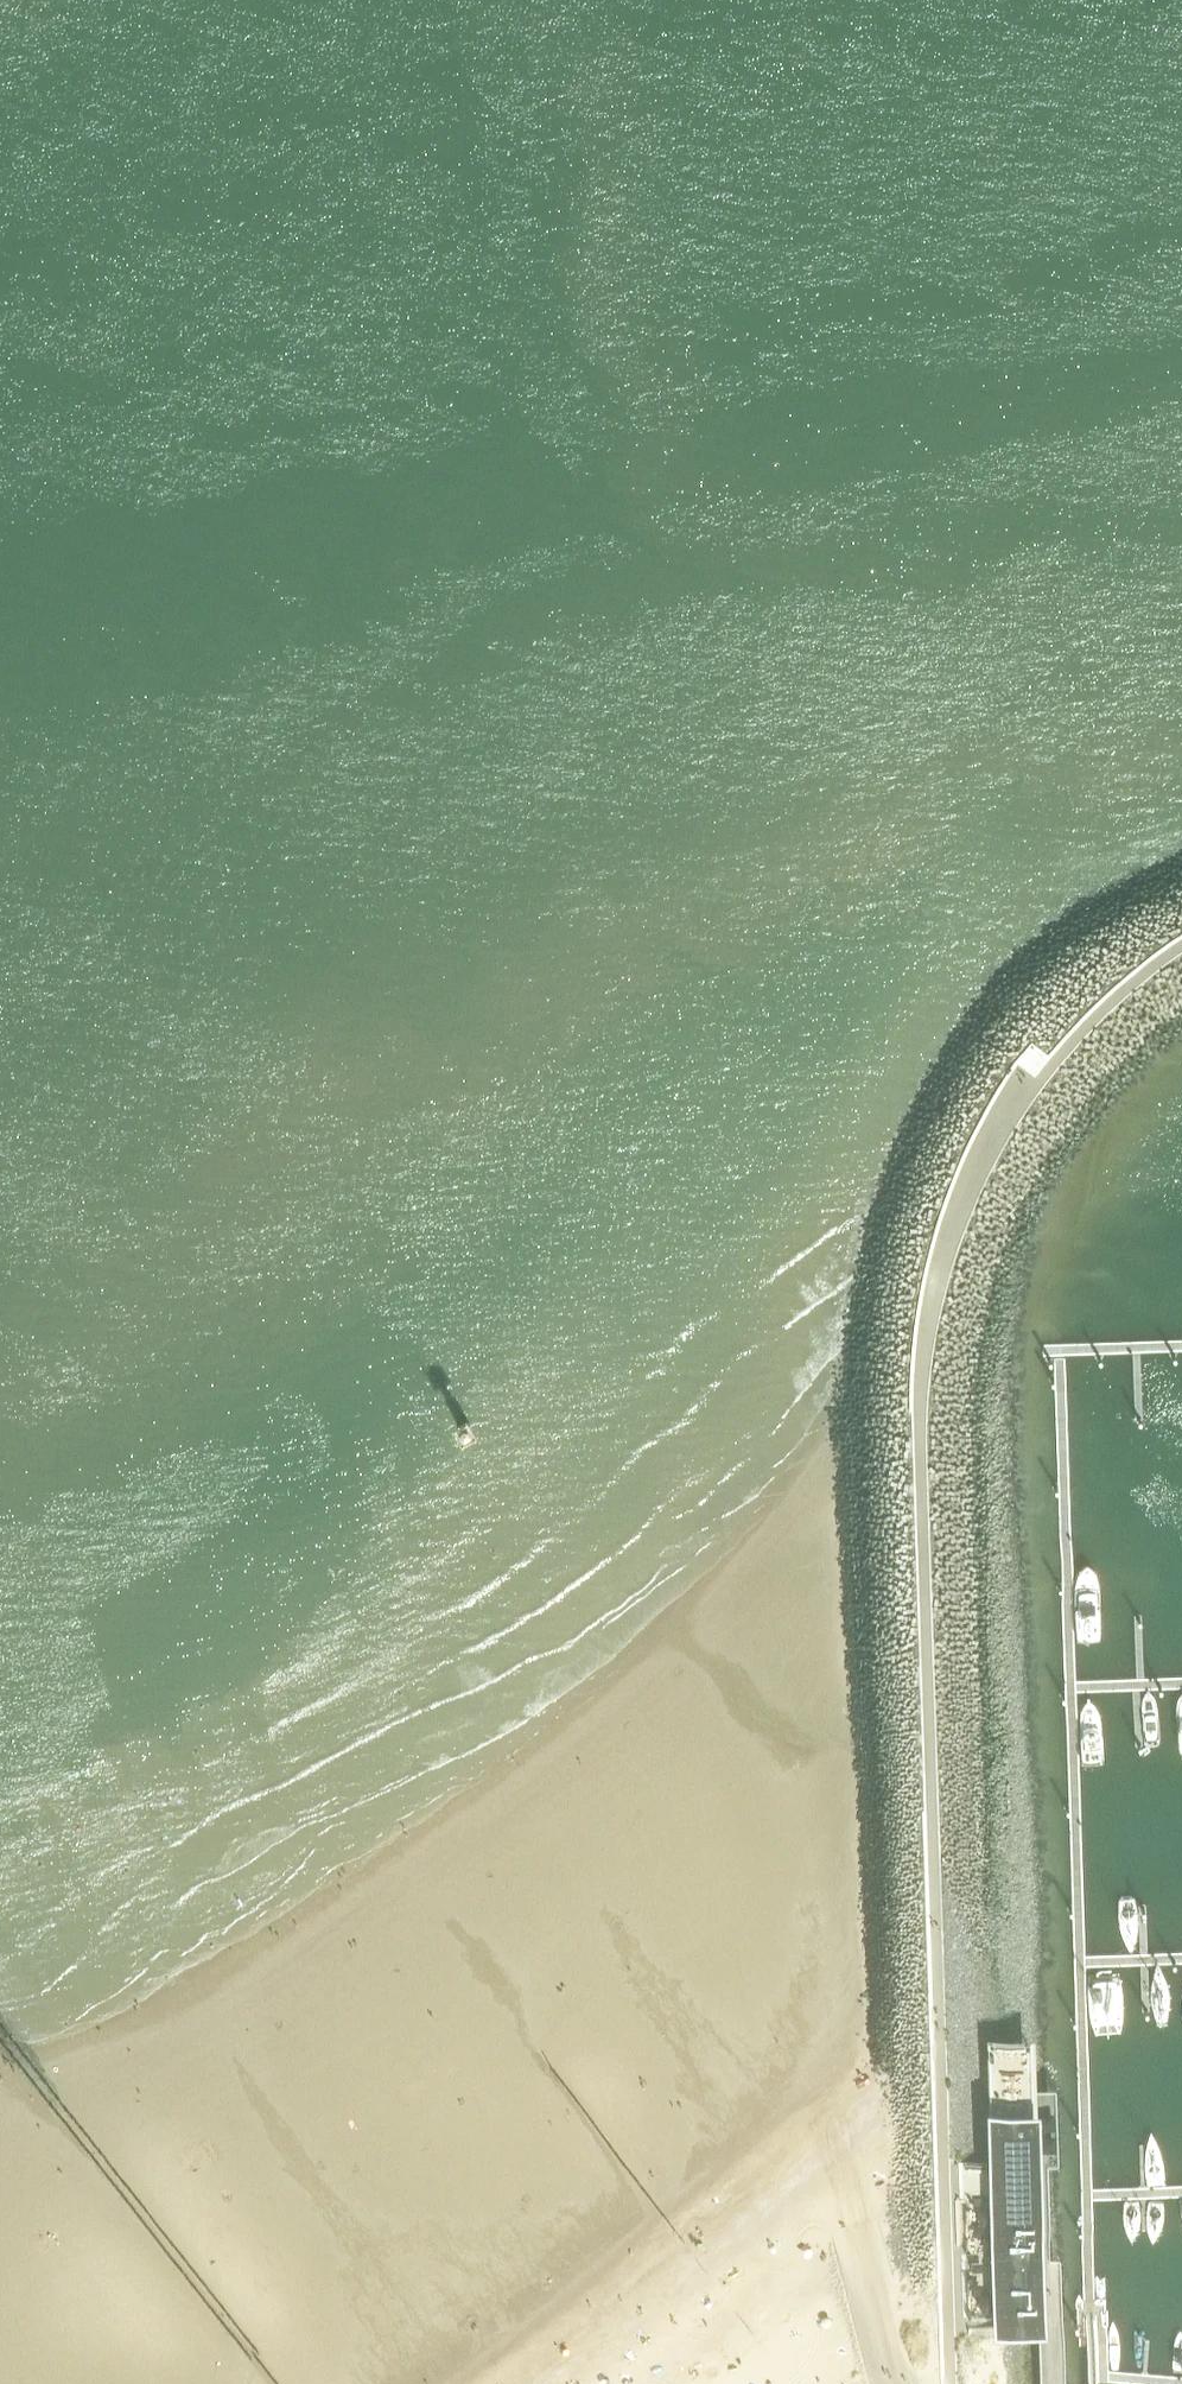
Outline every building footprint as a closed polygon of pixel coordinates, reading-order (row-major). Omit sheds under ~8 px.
[(987,2165),(964,2166),(970,2332),(992,2331),(1003,2331),(1045,2329),(1055,2329),(1054,2272),(1043,2272),(1039,2158),(1050,2157),(1048,2096),(1048,2095),(1028,2096),(1007,2097),(1001,2097),(1002,2117),(995,2117),(996,2165),(987,2165)]
